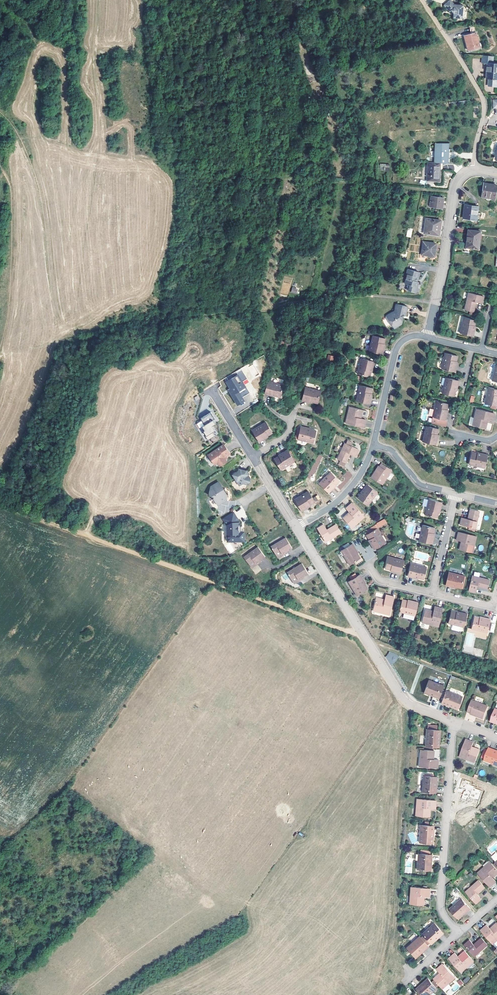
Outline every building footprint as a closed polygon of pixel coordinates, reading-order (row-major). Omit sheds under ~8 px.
[(450,0),(449,0),(444,4),(450,11),(451,10),(454,13),(454,17),(462,18),(463,5),(454,5),(450,0)] [(480,47),(476,33),(472,35),(465,36),(469,50),(480,47)] [(483,55),(482,63),(488,63),(487,78),(490,78),(489,86),(496,86),(496,64),(493,63),(494,56),(489,56),(483,55)] [(446,152),(447,146),(436,146),(434,166),(439,166),(445,166),(445,162),(442,161),(442,156),(447,156),(447,152),(446,152)] [(432,165),(426,165),(424,183),(437,184),(439,166),(434,166),(432,165)] [(495,198),(496,185),(484,183),(482,196),(495,198)] [(442,199),(429,198),(428,209),(441,210),(442,199)] [(465,204),(462,217),(476,219),(478,206),(465,204)] [(423,234),(437,236),(439,222),(425,220),(423,234)] [(467,241),(468,241),(467,247),(478,249),(480,231),(468,230),(466,241),(467,241)] [(434,245),(422,243),(420,255),(432,257),(434,245)] [(407,292),(414,294),(416,294),(417,290),(416,290),(417,284),(416,284),(414,284),(415,279),(417,279),(418,275),(406,271),(405,277),(403,285),(408,286),(407,292)] [(482,304),(484,297),(468,294),(464,311),(474,313),(476,304),(476,303),(482,304)] [(382,317),(389,327),(394,324),(398,325),(400,316),(402,316),(404,307),(392,305),(390,312),(382,317)] [(474,327),(476,321),(464,318),(460,334),(473,337),(475,331),(474,331),(474,328),(474,327)] [(366,350),(379,354),(381,349),(379,348),(380,345),(381,344),(382,338),(370,335),(366,350)] [(457,362),(458,356),(446,353),(443,369),(456,372),(458,366),(456,366),(457,364),(457,362)] [(371,360),(358,357),(354,373),(366,376),(367,371),(367,369),(368,366),(369,367),(371,360)] [(244,367),(246,372),(250,370),(252,376),(257,374),(253,364),(248,366),(248,365),(244,367)] [(247,393),(236,374),(225,381),(229,388),(231,389),(229,391),(237,404),(243,400),(241,396),(247,393)] [(460,381),(446,378),(443,393),(456,396),(457,390),(457,388),(457,386),(459,387),(460,381)] [(279,398),(282,384),(267,382),(263,395),(279,398)] [(351,400),(357,402),(365,403),(367,397),(365,397),(366,394),(366,393),(368,387),(356,384),(351,400)] [(304,385),(300,401),(307,402),(307,401),(316,403),(320,389),(304,385)] [(489,388),(485,403),(491,404),(496,405),(496,389),(489,388)] [(438,402),(434,417),(435,417),(433,423),(447,427),(449,421),(448,420),(449,413),(448,413),(448,412),(450,404),(438,402)] [(346,423),(363,427),(366,419),(361,418),(361,416),(362,415),(366,416),(367,415),(368,411),(367,410),(352,407),(350,414),(348,414),(346,423)] [(493,421),(495,413),(476,409),(474,418),(477,419),(475,426),(486,429),(488,421),(488,420),(493,421)] [(202,421),(197,423),(207,441),(218,434),(212,425),(219,422),(213,411),(200,418),(202,421)] [(266,421),(253,431),(260,442),(266,439),(265,438),(273,432),(266,421)] [(423,441),(436,444),(437,436),(436,436),(436,434),(437,432),(438,427),(426,424),(423,441)] [(317,429),(301,426),(297,439),(314,442),(317,429)] [(351,453),(355,456),(358,450),(351,445),(353,443),(345,439),(337,459),(346,463),(350,455),(351,453)] [(230,452),(225,445),(223,445),(208,455),(215,464),(218,462),(219,464),(221,464),(225,462),(226,459),(225,457),(227,456),(229,454),(230,452)] [(281,468),(283,467),(293,460),(288,451),(287,449),(281,452),(282,453),(274,459),(281,468)] [(473,452),(470,464),(486,467),(489,454),(483,452),(483,454),(480,453),(479,453),(473,452)] [(377,470),(376,471),(375,471),(371,477),(382,484),(392,469),(381,463),(377,470)] [(248,474),(246,471),(239,469),(238,471),(234,474),(236,478),(235,479),(239,486),(243,483),(246,484),(248,482),(249,481),(250,478),(250,477),(248,474)] [(328,491),(335,486),(333,485),(335,484),(340,480),(331,470),(319,481),(328,491)] [(222,488),(220,488),(220,486),(215,484),(210,487),(209,496),(213,497),(213,499),(209,502),(213,510),(216,510),(218,506),(224,502),(226,494),(222,488)] [(377,493),(366,484),(363,488),(364,489),(363,490),(357,497),(367,505),(377,493)] [(308,490),(295,498),(302,510),(308,507),(307,506),(309,505),(315,501),(308,490)] [(440,508),(441,501),(427,498),(424,514),(437,517),(439,507),(440,508)] [(365,515),(351,502),(346,507),(349,511),(348,512),(342,517),(350,525),(356,520),(358,522),(365,515)] [(476,529),(480,512),(471,510),(468,520),(462,518),(460,525),(476,529)] [(237,520),(239,519),(234,512),(224,519),(228,526),(228,541),(244,540),(243,533),(240,533),(239,523),(238,522),(237,520)] [(384,519),(377,524),(379,528),(387,523),(384,519)] [(317,528),(327,542),(341,533),(335,525),(329,529),(328,530),(324,523),(317,528)] [(434,528),(421,525),(418,540),(432,543),(434,537),(432,537),(434,528)] [(377,528),(367,535),(372,543),(370,544),(374,549),(386,541),(377,528)] [(475,546),(477,536),(458,532),(457,540),(462,541),(460,550),(471,553),(473,545),(475,546)] [(292,548),(286,538),(271,546),(278,557),(292,548)] [(352,543),(341,550),(349,563),(359,557),(355,550),(356,549),(352,543)] [(244,557),(252,567),(261,560),(266,556),(258,547),(244,557)] [(403,560),(387,556),(385,569),(394,570),(394,572),(400,573),(403,560)] [(303,563),(289,572),(294,582),(308,573),(303,563)] [(426,566),(411,563),(408,576),(415,578),(415,577),(423,578),(426,566)] [(458,574),(449,572),(446,582),(462,585),(465,575),(458,574)] [(360,574),(348,581),(357,595),(367,588),(362,580),(363,579),(360,574)] [(478,578),(472,577),(469,587),(477,588),(477,586),(488,588),(490,580),(478,578)] [(377,596),(374,608),(382,609),(381,611),(390,612),(394,595),(386,593),(385,597),(377,596)] [(400,610),(415,613),(417,599),(412,599),(412,600),(402,598),(400,610)] [(440,626),(444,608),(435,606),(435,610),(426,609),(424,620),(431,622),(430,624),(440,626)] [(465,626),(468,613),(462,611),(461,613),(457,612),(452,610),(449,623),(465,626)] [(481,617),(475,616),(472,628),(488,632),(491,618),(485,617),(484,618),(481,617)] [(394,664),(398,656),(389,651),(385,660),(394,664)] [(443,686),(428,680),(424,692),(433,695),(432,697),(439,699),(443,686)] [(462,697),(446,690),(442,702),(450,705),(449,706),(457,709),(462,697)] [(487,706),(471,700),(467,711),(476,715),(476,716),(483,719),(487,706)] [(426,731),(425,748),(437,748),(438,739),(440,739),(440,732),(426,731)] [(473,743),(465,740),(459,758),(467,761),(468,759),(475,762),(479,751),(471,747),(473,743)] [(488,748),(483,761),(496,767),(496,753),(494,751),(494,750),(488,748)] [(421,759),(419,759),(418,768),(437,769),(438,760),(433,760),(434,752),(422,751),(421,759)] [(436,778),(423,777),(422,793),(436,794),(437,788),(436,788),(436,778)] [(477,799),(472,793),(457,805),(462,812),(467,807),(472,814),(481,806),(476,800),(477,799)] [(435,802),(416,800),(416,809),(418,809),(417,817),(429,818),(430,809),(435,810),(435,802)] [(433,828),(421,827),(419,844),(433,845),(433,838),(432,838),(433,828)] [(430,848),(422,848),(421,852),(425,853),(425,856),(430,856),(430,848)] [(417,871),(430,872),(431,862),(432,862),(432,857),(430,856),(425,856),(425,853),(421,852),(421,855),(419,855),(417,871)] [(490,888),(496,882),(493,879),(496,875),(496,872),(490,864),(488,862),(483,866),(484,868),(477,873),(490,888)] [(485,888),(478,881),(466,892),(476,904),(482,899),(478,895),(485,888)] [(430,890),(411,889),(410,898),(413,898),(412,905),(424,906),(424,898),(429,898),(430,890)] [(471,909),(461,899),(449,910),(458,919),(465,913),(466,914),(471,909)] [(496,924),(489,930),(486,926),(480,932),(492,946),(496,941),(496,926),(496,924)] [(434,925),(423,935),(431,944),(438,938),(438,939),(443,935),(434,925)] [(427,947),(419,938),(407,949),(416,959),(422,955),(421,954),(427,947)] [(487,947),(481,939),(474,946),(469,941),(464,946),(475,958),(487,947)] [(473,962),(464,952),(458,958),(455,955),(449,960),(462,974),(468,968),(467,967),(473,962)] [(440,975),(433,980),(439,987),(442,990),(448,984),(449,986),(455,980),(443,966),(437,971),(440,975)] [(416,990),(421,994),(431,994),(437,990),(429,980),(421,987),(421,986),(416,990)]
